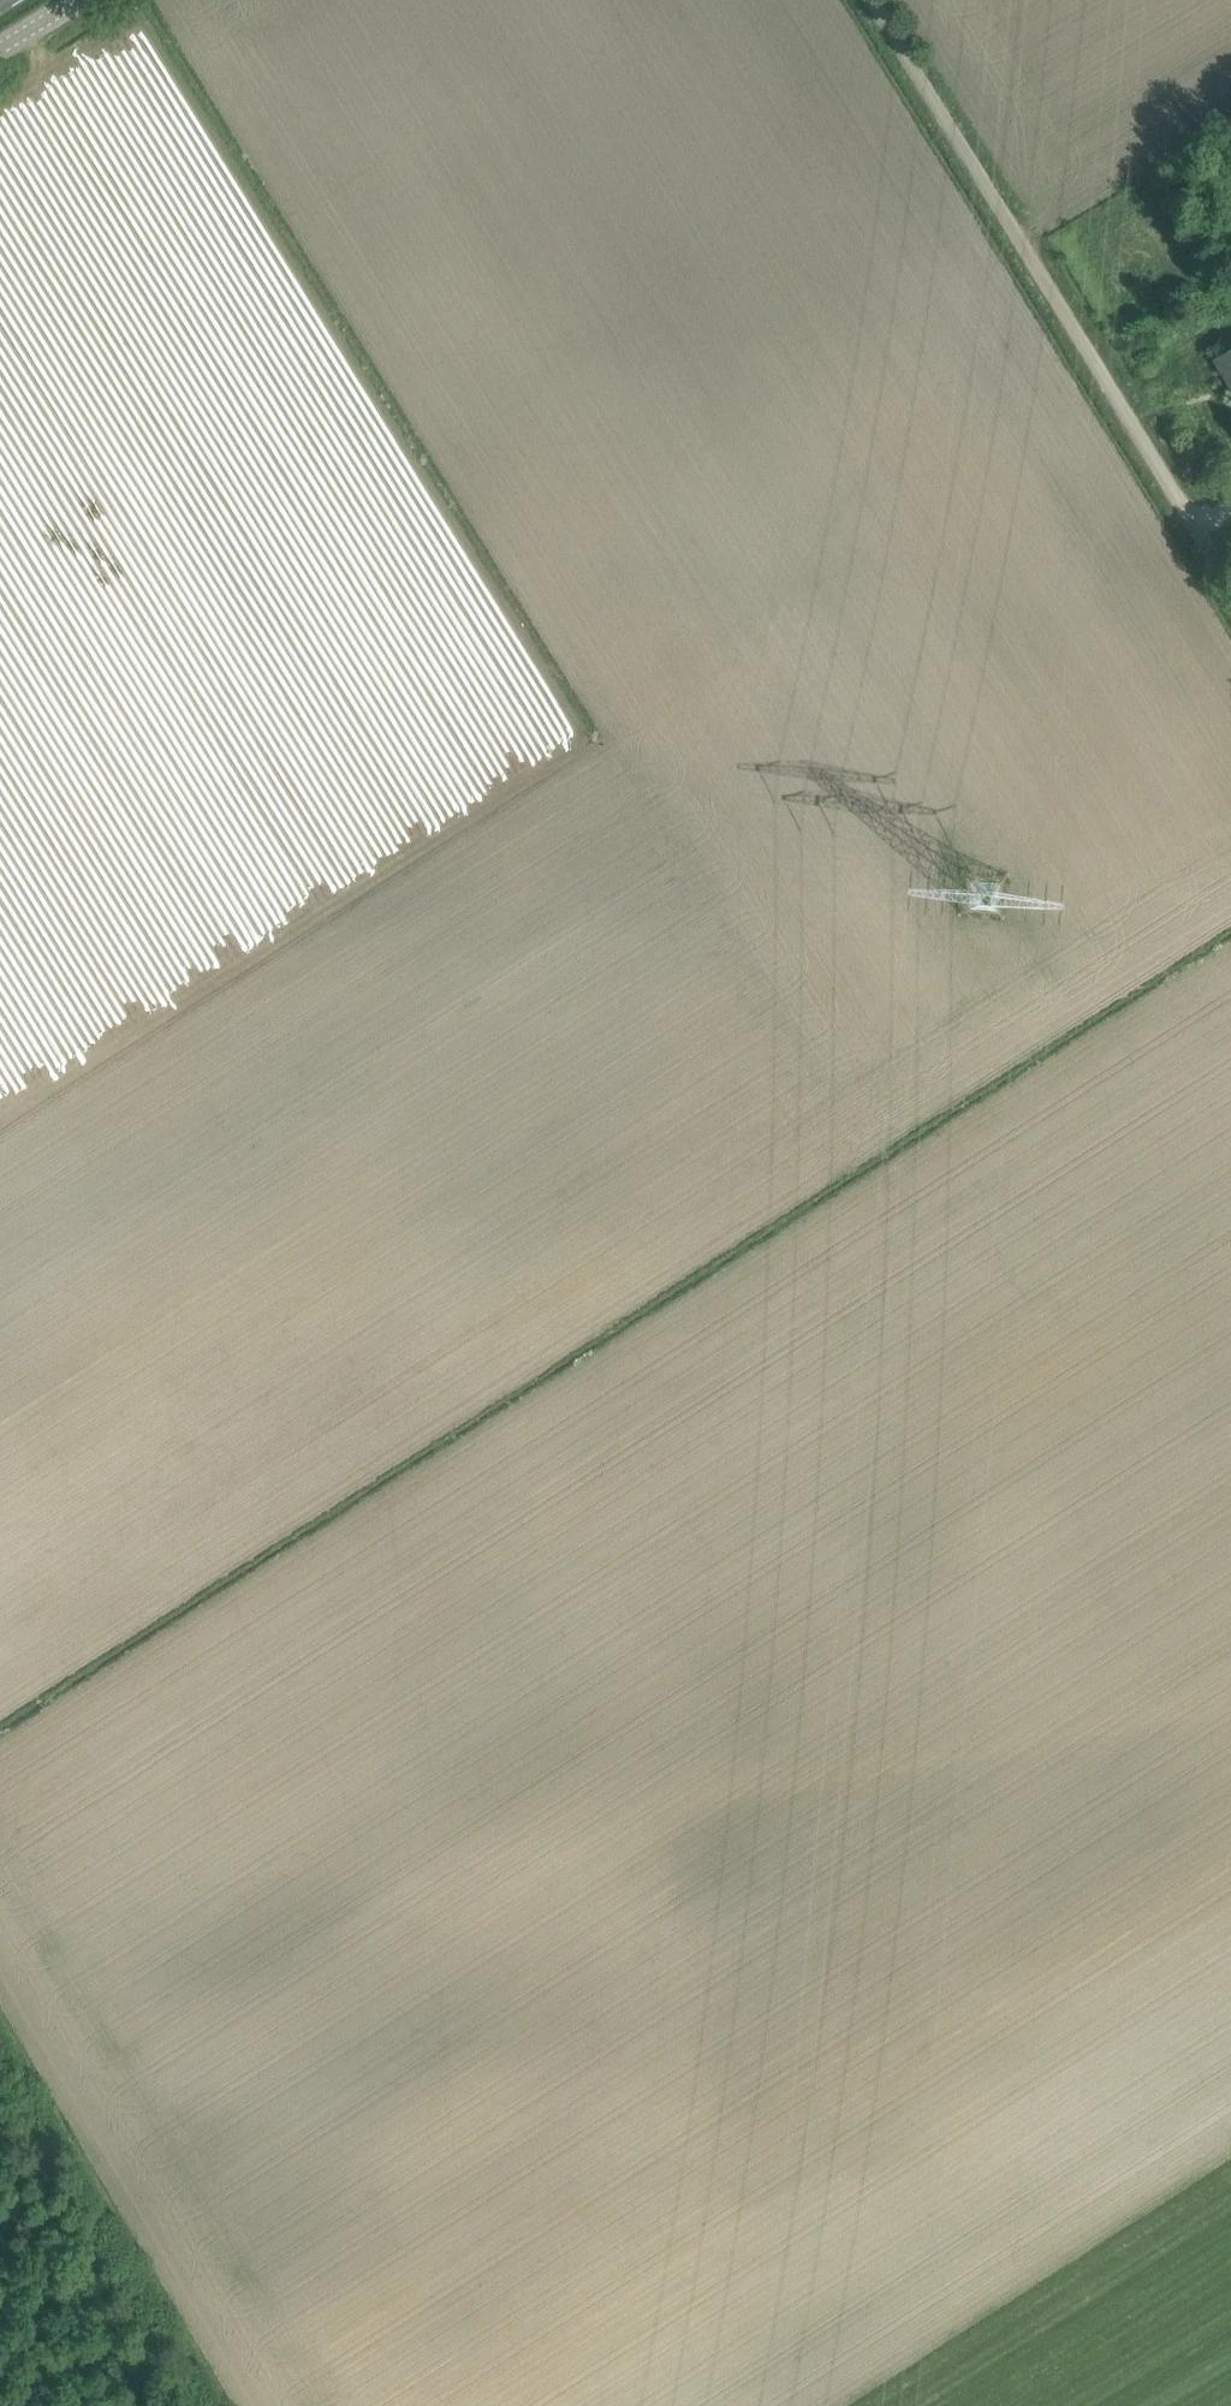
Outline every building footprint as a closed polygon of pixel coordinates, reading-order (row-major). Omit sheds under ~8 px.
[(1219,361),(1222,359),(1230,374),(1230,352),(1218,360),(1219,361)]
